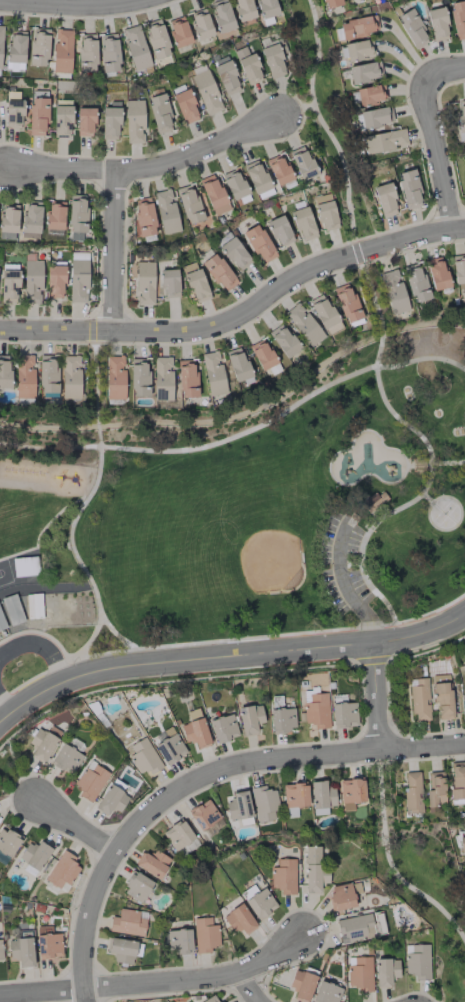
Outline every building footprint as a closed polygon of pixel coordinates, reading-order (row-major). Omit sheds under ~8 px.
[(225,0),(217,0),(209,3),(213,13),(210,14),(217,34),(235,27),(225,0)] [(237,21),(254,17),(250,0),(232,0),(237,21)] [(259,19),(277,15),(273,0),(255,0),(259,19)] [(321,8),(339,5),(338,0),(320,0),(321,8)] [(464,38),(464,0),(463,0),(449,2),(454,39),(464,38)] [(432,42),(449,38),(442,6),(425,10),(432,42)] [(427,42),(412,7),(396,14),(411,49),(427,42)] [(187,14),(197,41),(213,35),(204,8),(187,14)] [(378,32),(375,14),(338,21),(342,39),(378,32)] [(175,48),(191,42),(182,16),(165,21),(175,48)] [(153,60),(170,54),(159,19),(141,24),(153,60)] [(132,71),(150,65),(137,24),(120,30),(132,71)] [(46,65),(48,28),(30,28),(28,64),(46,65)] [(52,72),(70,73),(71,30),(53,29),(52,72)] [(24,32),(7,31),(5,69),(23,70),(24,32)] [(99,34),(100,72),(118,71),(116,33),(99,34)] [(77,34),(78,72),(95,72),(94,34),(77,34)] [(343,42),(345,60),(372,57),(370,39),(343,42)] [(284,75),(277,44),(261,47),(268,78),(284,75)] [(232,51),(247,86),(263,79),(252,53),(247,55),(244,46),(232,51)] [(212,65),(226,95),(240,89),(227,59),(212,65)] [(347,67),(350,83),(381,77),(378,60),(347,67)] [(190,75),(205,116),(222,109),(207,69),(190,75)] [(356,87),(357,104),(384,102),(383,85),(356,87)] [(171,95),(183,125),(199,118),(187,89),(171,95)] [(154,133),(172,130),(164,93),(147,96),(154,133)] [(46,98),(29,98),(28,135),(46,135),(46,98)] [(5,125),(22,125),(21,99),(5,100),(5,125)] [(142,100),(124,100),(126,144),(142,143),(142,129),(143,129),(142,100)] [(456,100),(457,132),(464,131),(464,100),(456,100)] [(119,102),(109,102),(109,107),(102,107),(101,139),(118,139),(119,102)] [(70,106),(53,106),(52,136),(69,136),(70,106)] [(76,135),(93,136),(94,107),(77,106),(76,135)] [(361,128),(392,124),(390,107),(359,110),(361,128)] [(407,146),(403,128),(360,137),(364,155),(407,146)] [(455,132),(455,140),(464,140),(464,132),(455,132)] [(316,174),(303,145),(288,151),(300,180),(316,174)] [(276,186),(292,179),(280,153),(264,160),(276,186)] [(268,189),(259,158),(243,163),(252,194),(268,189)] [(247,194),(237,168),(221,174),(231,200),(247,194)] [(405,209),(423,205),(413,169),(396,173),(405,209)] [(228,210),(214,173),(198,179),(212,216),(228,210)] [(372,186),(379,217),(396,213),(390,182),(372,186)] [(202,220),(192,183),(175,188),(186,225),(202,220)] [(152,192),(161,234),(179,230),(169,188),(152,192)] [(313,196),(319,231),(337,228),(331,193),(313,196)] [(85,232),(86,195),(68,194),(67,231),(85,232)] [(156,234),(147,197),(134,200),(136,212),(132,212),(138,238),(156,234)] [(63,229),(63,201),(45,200),(45,229),(63,229)] [(21,237),(39,237),(40,202),(21,201),(21,237)] [(0,204),(0,231),(16,232),(17,205),(0,204)] [(299,242),(316,236),(307,206),(289,211),(299,242)] [(277,248),(293,240),(281,214),(265,222),(277,248)] [(275,256),(258,223),(241,232),(259,265),(275,256)] [(251,261),(232,236),(218,247),(237,272),(251,261)] [(223,291),(235,285),(217,252),(200,261),(212,282),(218,280),(223,291)] [(453,288),(464,287),(464,255),(452,255),(453,288)] [(432,291),(449,287),(441,257),(425,261),(432,291)] [(87,259),(69,259),(68,302),(86,302),(87,259)] [(41,260),(24,260),(23,303),(40,304),(41,260)] [(209,298),(196,261),(180,266),(194,303),(209,298)] [(153,262),(135,262),(134,305),(153,305),(153,262)] [(429,299),(419,262),(403,266),(412,303),(429,299)] [(62,298),(63,266),(46,266),(45,297),(62,298)] [(0,269),(0,283),(0,299),(16,300),(17,270),(0,269)] [(178,295),(177,269),(159,269),(160,296),(178,295)] [(380,273),(390,320),(408,316),(398,269),(380,273)] [(344,323),(361,317),(349,282),(332,288),(344,323)] [(341,327),(321,293),(307,301),(326,336),(341,327)] [(308,347),(322,337),(298,302),(283,312),(308,347)] [(299,349),(282,322),(267,332),(284,358),(299,349)] [(249,344),(258,370),(274,365),(265,338),(249,344)] [(234,382),(251,377),(240,346),(223,352),(234,382)] [(200,353),(206,396),(224,393),(218,351),(200,353)] [(14,397),(32,398),(32,355),(15,355),(14,397)] [(56,393),(57,366),(53,366),(54,355),(38,355),(38,393),(56,393)] [(60,398),(78,398),(79,356),(61,355),(60,398)] [(105,398),(123,398),(123,356),(105,356),(105,398)] [(170,357),(152,357),(153,400),(171,399),(170,357)] [(147,396),(148,359),(130,358),(129,396),(147,396)] [(195,397),(195,360),(177,360),(178,397),(195,397)] [(368,514),(388,499),(383,491),(377,496),(374,493),(360,503),(368,514)] [(11,558),(35,556),(37,574),(12,576),(11,558)] [(0,598),(14,593),(24,620),(10,625),(0,598)] [(436,720),(453,718),(448,674),(431,676),(436,720)] [(409,678),(410,720),(429,720),(427,678),(409,678)] [(303,689),(303,727),(327,727),(327,693),(317,693),(317,689),(303,689)] [(355,702),(331,703),(332,727),(356,726),(355,702)] [(260,704),(236,708),(242,736),(257,733),(255,724),(263,722),(260,704)] [(270,732),(295,730),(293,707),(269,709),(270,732)] [(208,745),(200,708),(185,711),(188,723),(180,725),(184,743),(193,740),(195,748),(208,745)] [(209,720),(214,743),(238,737),(232,714),(209,720)] [(34,746),(29,756),(43,763),(55,738),(35,728),(28,743),(34,746)] [(154,745),(163,765),(186,754),(176,734),(154,745)] [(162,766),(144,736),(129,746),(133,752),(127,756),(138,774),(147,769),(150,774),(162,766)] [(82,754),(60,743),(49,763),(71,775),(82,754)] [(76,794),(90,803),(109,773),(89,760),(73,785),(79,789),(76,794)] [(450,762),(451,788),(449,788),(449,801),(464,800),(464,763),(464,762),(450,762)] [(442,771),(427,772),(428,790),(425,790),(426,805),(444,804),(442,771)] [(420,811),(420,772),(403,772),(404,812),(420,811)] [(364,802),(363,779),(339,780),(340,811),(353,810),(353,802),(364,802)] [(309,782),(312,815),(327,813),(326,806),(335,806),(333,788),(325,788),(324,781),(309,782)] [(282,784),(284,817),(296,817),(295,806),(307,806),(306,783),(282,784)] [(128,794),(107,784),(94,809),(107,815),(110,808),(119,813),(128,794)] [(256,823),(279,818),(274,789),(265,790),(264,785),(249,788),(256,823)] [(231,800),(225,801),(227,820),(250,818),(246,789),(230,791),(231,800)] [(187,809),(198,830),(219,820),(208,798),(187,809)] [(194,838),(180,818),(161,832),(174,852),(194,838)] [(20,836),(0,826),(0,862),(6,865),(20,836)] [(464,851),(464,833),(457,835),(460,852),(464,851)] [(32,876),(51,849),(38,840),(35,846),(28,842),(17,857),(25,862),(21,868),(32,876)] [(303,892),(319,892),(319,883),(327,883),(327,872),(319,872),(319,846),(304,846),(303,892)] [(171,860),(154,849),(149,856),(141,851),(133,864),(159,880),(171,860)] [(58,888),(62,881),(69,884),(80,863),(59,852),(44,880),(58,888)] [(294,859),(276,858),(276,867),(270,867),(270,888),(278,888),(278,894),(294,894),(294,859)] [(121,891),(142,903),(154,883),(132,871),(121,891)] [(360,893),(359,882),(327,886),(331,910),(354,907),(353,894),(360,893)] [(243,899),(256,891),(253,885),(239,892),(243,899)] [(243,902),(257,920),(277,906),(262,887),(243,902)] [(221,914),(231,933),(240,928),(243,934),(255,928),(242,903),(221,914)] [(108,931),(142,937),(145,919),(137,917),(138,911),(118,908),(116,917),(110,916),(108,931)] [(340,943),(385,934),(381,911),(335,920),(340,943)] [(217,924),(211,925),(210,917),(193,918),(194,953),(210,952),(210,945),(218,945),(217,924)] [(61,958),(60,933),(51,934),(51,925),(36,926),(37,958),(61,958)] [(162,929),(163,953),(191,953),(190,929),(162,929)] [(33,966),(31,931),(15,932),(16,940),(7,940),(8,961),(17,960),(18,967),(33,966)] [(428,944),(406,944),(407,980),(429,979),(428,944)] [(370,956),(346,957),(347,989),(371,988),(370,956)] [(389,977),(398,977),(398,958),(374,959),(375,988),(390,987),(389,977)] [(295,988),(292,998),(303,1001),(307,1001),(315,976),(293,969),(288,986),(295,988)] [(341,988),(319,980),(311,1001),(336,1001),(341,988)]
